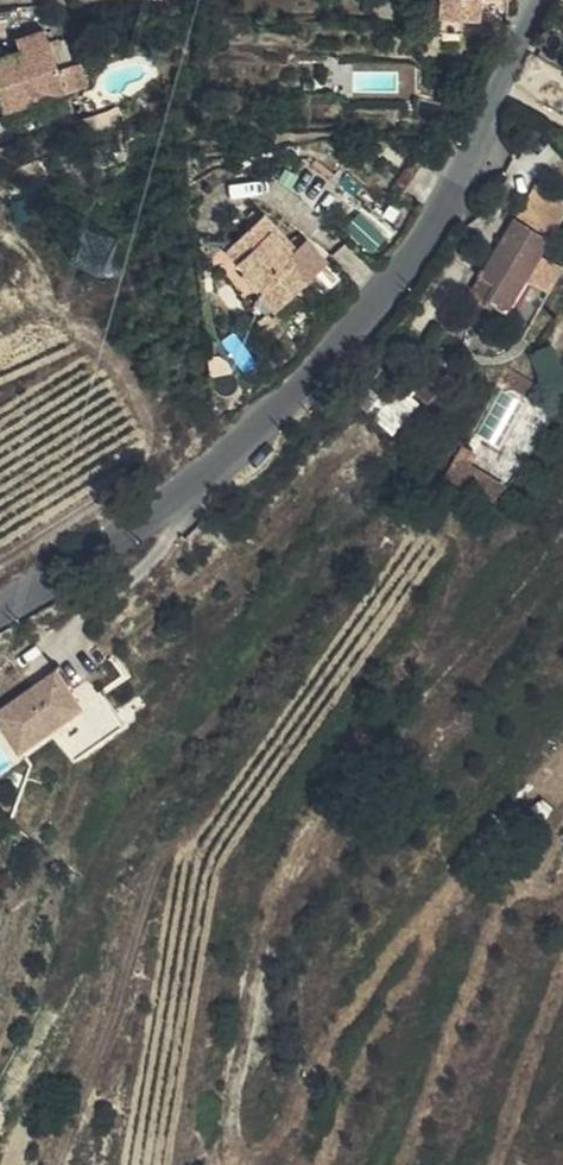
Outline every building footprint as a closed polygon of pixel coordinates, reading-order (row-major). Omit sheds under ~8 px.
[(510,0),(457,0),(456,24),(508,25),(510,0)] [(18,48),(49,39),(46,29),(15,38),(18,48)] [(49,39),(18,48),(0,54),(0,102),(3,113),(66,95),(49,39)] [(289,166),(282,179),(293,186),(301,174),(289,166)] [(551,244),(562,224),(562,203),(537,188),(516,223),(551,244)] [(388,233),(362,211),(349,226),(375,248),(388,233)] [(299,257),(301,255),(292,246),(274,228),(262,216),(228,248),(266,286),(262,290),(280,308),(315,273),(299,257)] [(553,246),(551,244),(516,223),(474,295),(510,317),(553,246)] [(274,228),(292,246),(296,242),(278,224),(274,228)] [(480,497),(493,473),(461,454),(447,477),(480,497)] [(128,722),(101,683),(80,697),(60,668),(7,703),(15,716),(8,722),(24,747),(57,726),(80,757),(128,722)]
